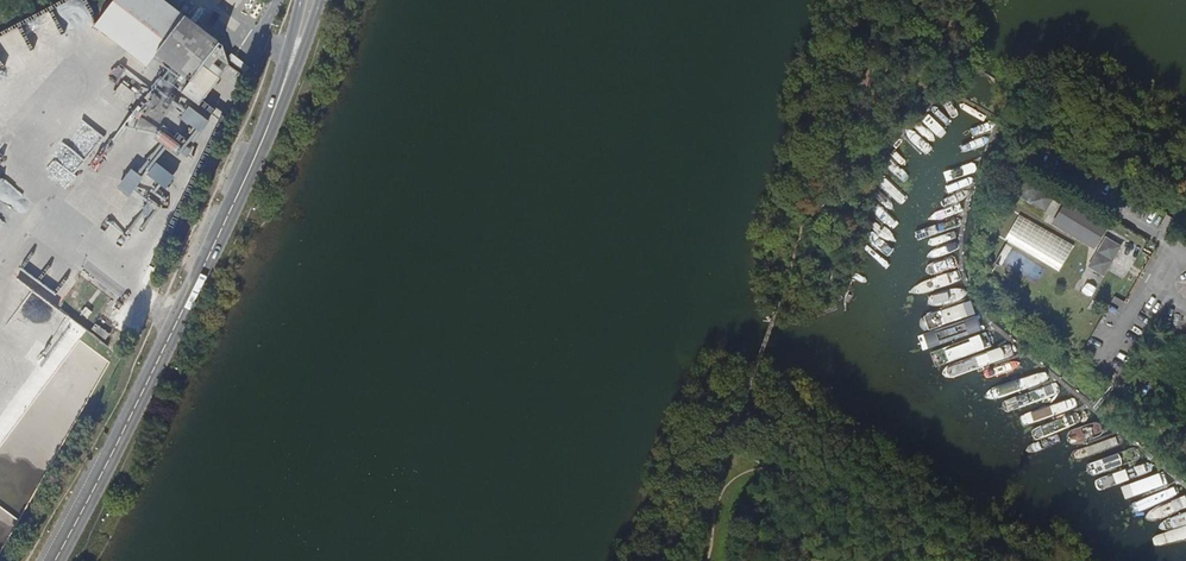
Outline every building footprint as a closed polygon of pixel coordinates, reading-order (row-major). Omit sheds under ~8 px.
[(165,0),(117,0),(115,3),(95,29),(185,97),(224,45),(165,0)] [(202,131),(210,121),(191,107),(183,116),(202,131)] [(156,165),(150,176),(169,186),(175,175),(156,165)] [(120,187),(130,194),(143,176),(133,169),(120,187)] [(1020,195),(1048,211),(1056,197),(1028,181),(1020,195)] [(1052,224),(1094,249),(1109,225),(1081,209),(1084,206),(1075,201),(1073,204),(1066,200),(1052,224)] [(1074,245),(1020,213),(1005,238),(1058,270),(1074,245)] [(1106,241),(1090,268),(1106,278),(1122,251),(1106,241)] [(1101,305),(1093,300),(1088,309),(1096,314),(1101,305)] [(85,308),(81,313),(87,318),(91,312),(85,308)] [(96,323),(92,329),(106,340),(110,334),(96,323)] [(1137,391),(1150,400),(1159,386),(1145,377),(1137,391)]
